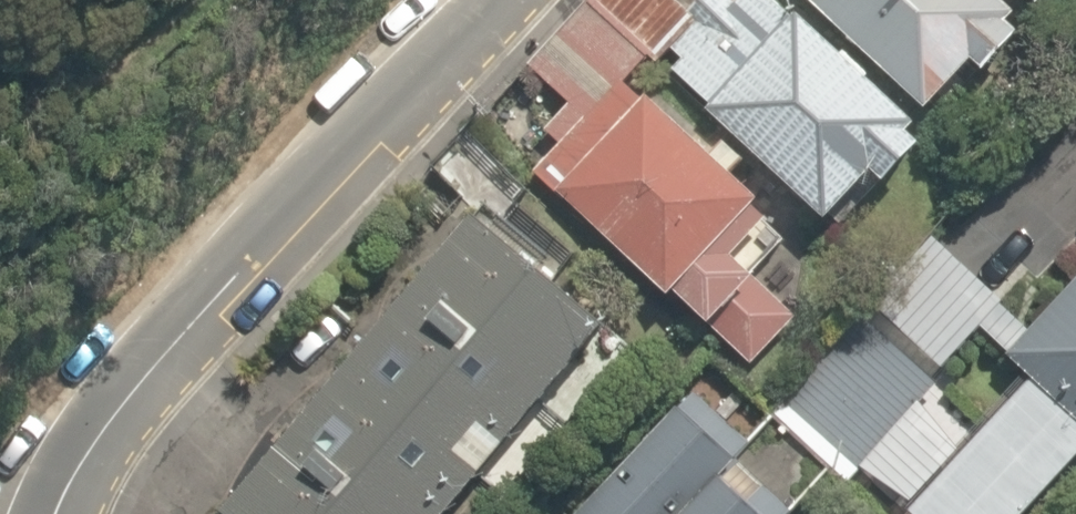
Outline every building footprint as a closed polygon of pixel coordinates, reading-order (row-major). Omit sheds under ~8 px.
[(648,58),(656,67),(673,50),(700,23),(691,14),(677,0),(594,0),(591,4),(648,58)] [(691,14),(700,23),(673,50),(683,59),(673,69),(711,105),(707,111),(827,221),(873,172),(886,183),(922,144),(910,133),(918,123),(870,78),(873,74),(846,50),(842,54),(798,12),(794,17),(775,0),(740,0),(738,3),(735,0),(703,0),(691,14)] [(927,109),(974,60),(986,70),(1020,31),(1009,22),(1018,13),(1003,0),(809,0),(927,109)] [(563,146),(626,80),(648,58),(591,4),(531,66),(571,104),(546,130),(563,146)] [(563,146),(536,172),(671,296),(676,291),(754,366),(800,319),(754,275),(788,239),(768,222),(770,219),(756,207),(762,200),(732,173),(745,159),(725,141),(712,155),(648,95),(645,99),(626,80),(563,146)] [(228,513),(447,513),(606,326),(474,216),(226,513),(228,513)] [(1009,355),(1034,378),(1075,417),(1075,282),(1009,355)] [(846,487),(939,384),(860,313),(767,416),(846,487)] [(1034,378),(910,511),(913,513),(1025,513),(1075,460),(1075,417),(1034,378)] [(795,512),(737,460),(752,444),(697,393),(579,513),(793,513),(795,512)]
